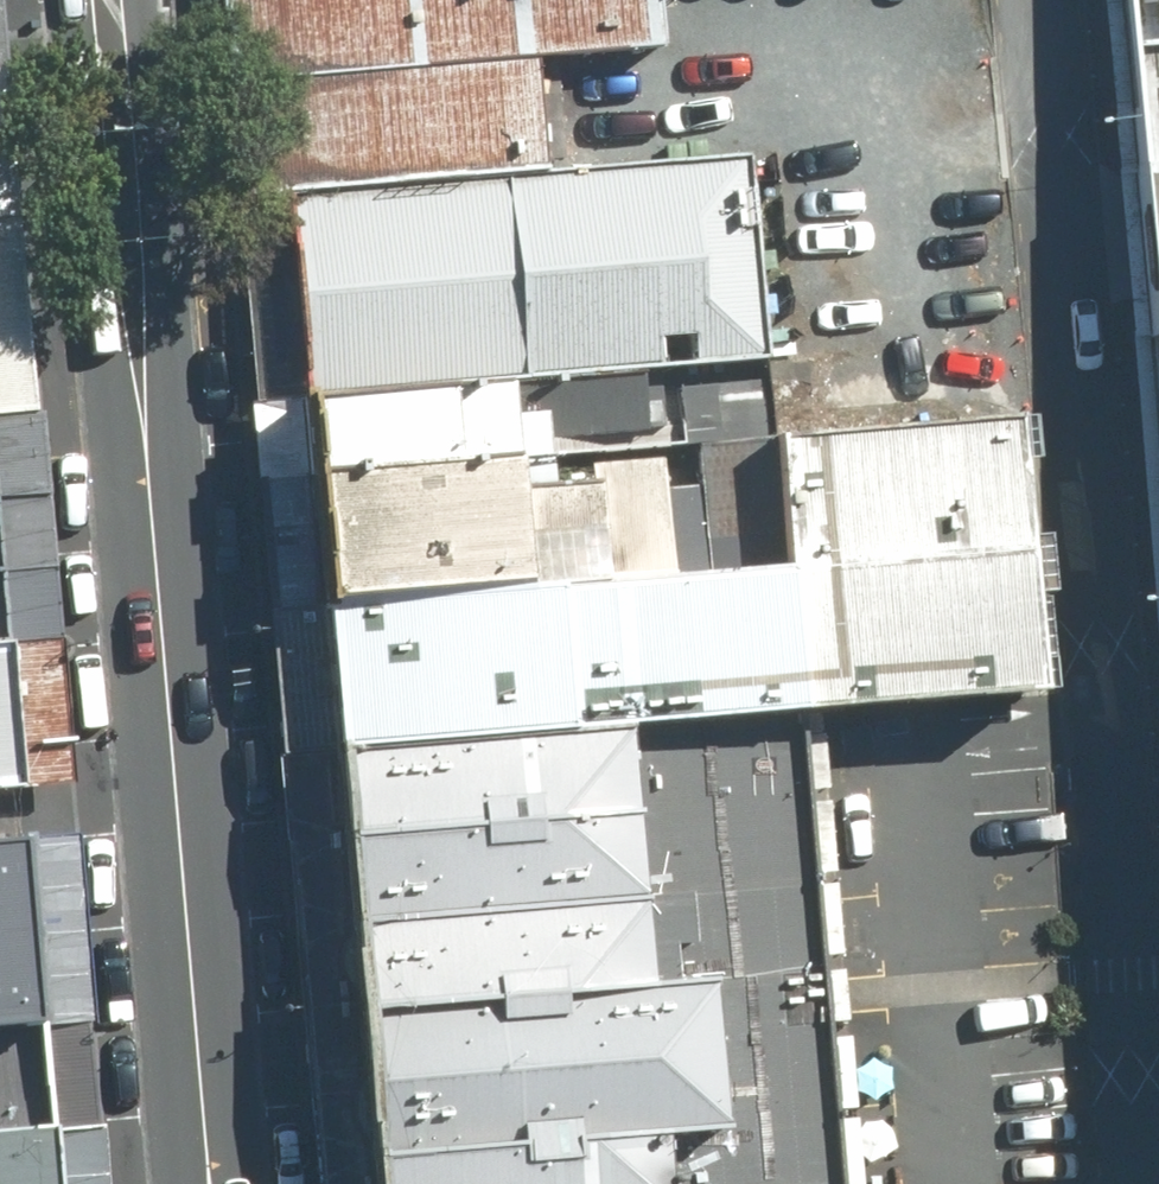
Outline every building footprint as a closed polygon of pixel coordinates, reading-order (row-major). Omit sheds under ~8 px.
[(271,82),(530,60),(657,48),(652,0),(264,0),(271,82)] [(1137,164),(1150,315),(1158,418),(1158,0),(1122,0),(1137,164)] [(271,82),(281,191),(539,168),(530,60),(271,82)] [(539,168),(281,191),(299,397),(759,360),(740,150),(539,168)] [(299,397),(316,599),(775,561),(765,435),(759,360),(299,397)] [(316,599),(328,751),(613,725),(1025,692),(1002,415),(765,435),(775,561),(316,599)] [(10,788),(0,665),(0,789),(10,788)] [(328,751),(344,926),(629,901),(613,725),(328,751)] [(13,837),(0,838),(0,1024),(29,1022),(13,837)] [(351,1010),(637,986),(629,901),(344,926),(351,1010)] [(637,986),(351,1010),(363,1156),(647,1132),(708,1128),(696,981),(637,986)] [(38,1136),(29,1022),(0,1024),(0,1140),(38,1136)] [(365,1183),(651,1183),(647,1132),(363,1156),(365,1183)] [(38,1136),(0,1140),(0,1183),(41,1183),(38,1136)]
